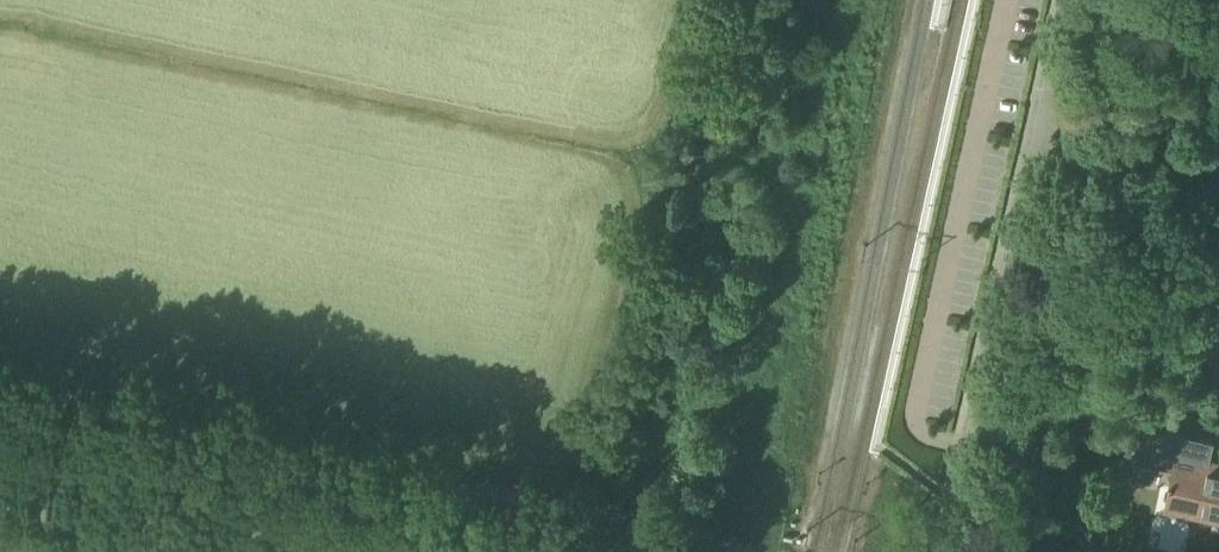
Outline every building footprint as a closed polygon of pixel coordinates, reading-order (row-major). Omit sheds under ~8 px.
[(1218,522),(1218,462),(1209,459),(1207,465),(1176,458),(1165,510),(1218,522)]
